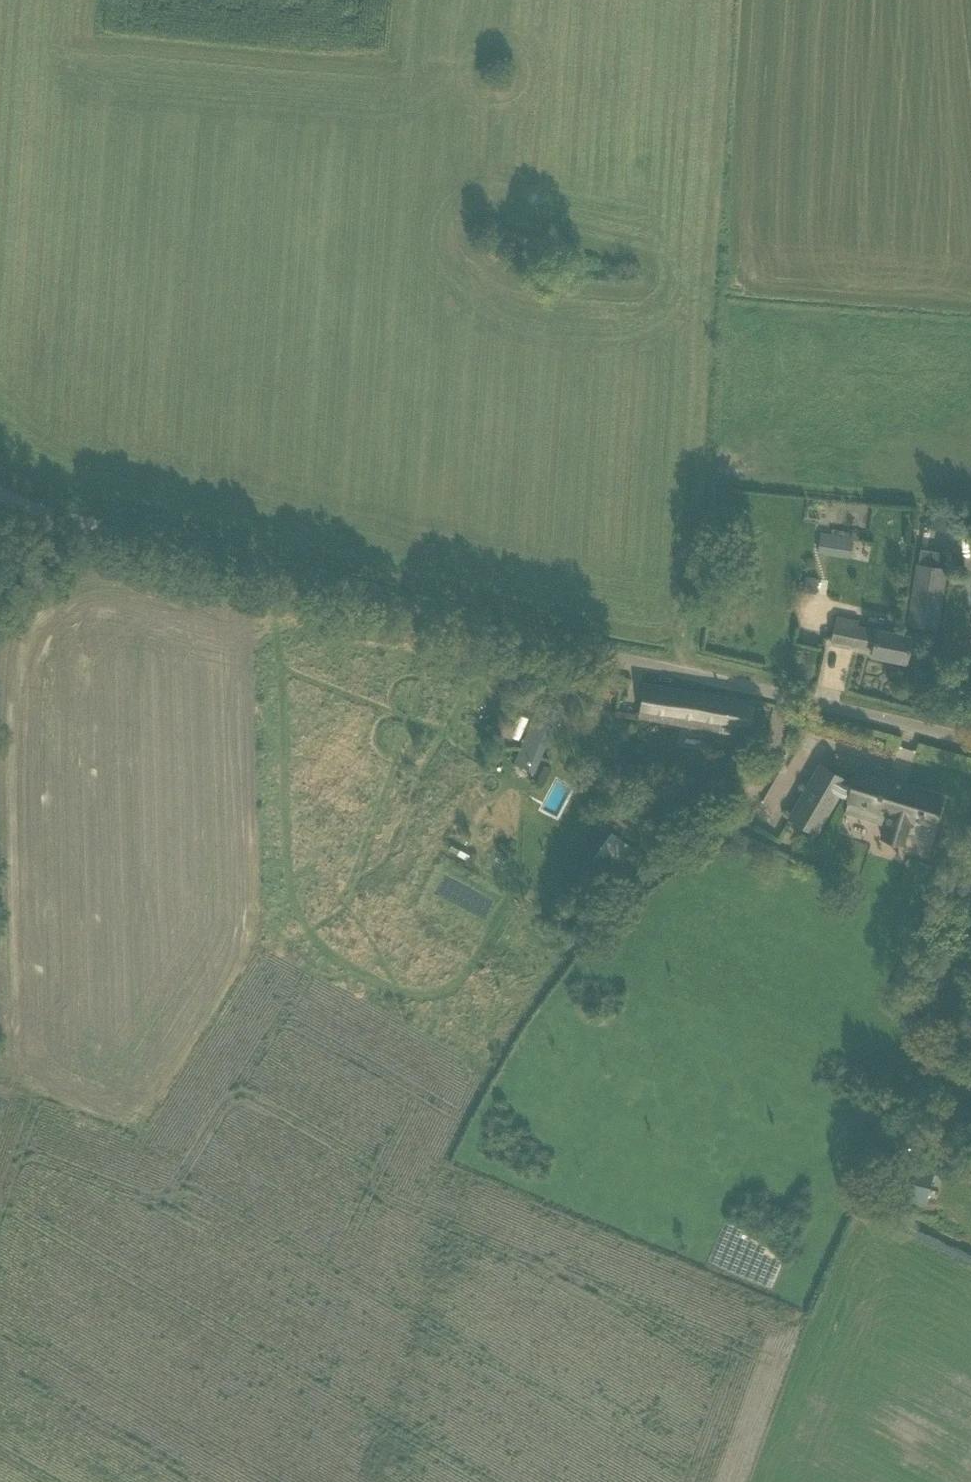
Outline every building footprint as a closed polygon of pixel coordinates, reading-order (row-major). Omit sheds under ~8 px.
[(849,556),(852,537),(850,536),(850,531),(824,527),(823,532),(821,532),(818,552),(849,556)] [(946,569),(917,565),(909,624),(937,628),(946,569)] [(804,591),(815,593),(818,578),(806,577),(804,591)] [(858,621),(836,617),(830,641),(872,649),(871,654),(905,661),(910,636),(876,629),(876,631),(857,627),(858,621)] [(643,682),(638,718),(747,736),(753,702),(753,701),(643,682)] [(532,722),(521,749),(540,757),(551,730),(559,711),(540,703),(532,722)] [(735,801),(737,792),(750,742),(745,740),(742,752),(731,749),(719,798),(735,801)] [(791,814),(789,816),(792,817),(792,816),(815,829),(814,830),(817,831),(818,829),(817,829),(831,805),(832,805),(833,803),(832,803),(837,794),(839,795),(848,798),(852,786),(845,784),(844,783),(843,783),(837,779),(817,768),(806,787),(804,790),(805,790),(790,813),(791,814)] [(848,800),(844,812),(884,824),(883,825),(885,826),(883,834),(902,840),(905,832),(925,838),(926,837),(925,836),(929,824),(935,826),(936,824),(935,824),(942,799),(943,800),(944,798),(906,787),(904,786),(890,781),(890,782),(887,781),(888,779),(890,780),(891,778),(856,768),(856,769),(857,770),(852,786),(848,798),(848,800)] [(591,856),(615,873),(633,848),(609,831),(591,856)] [(900,1192),(928,1199),(935,1174),(907,1167),(900,1192)]
